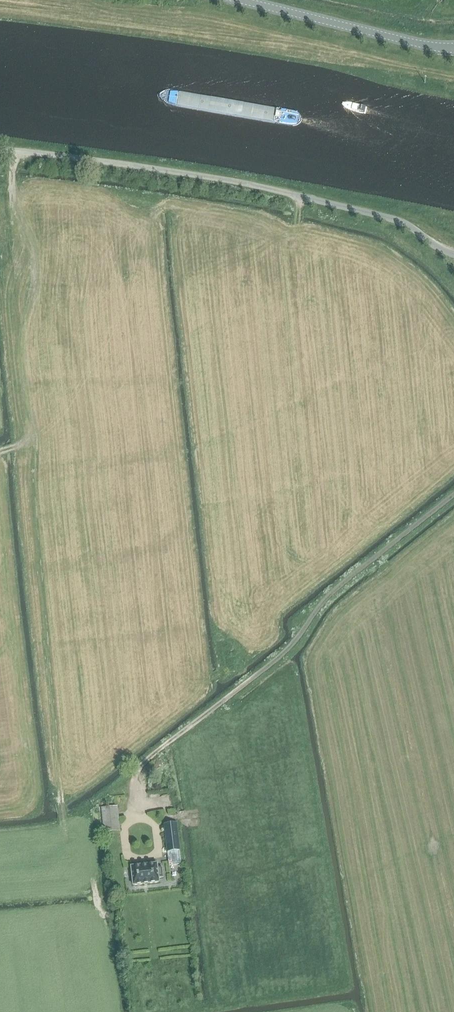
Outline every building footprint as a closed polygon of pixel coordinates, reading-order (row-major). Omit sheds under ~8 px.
[(103,833),(120,831),(117,806),(100,808),(103,833)] [(181,864),(176,823),(163,824),(168,865),(181,864)] [(158,868),(157,863),(130,866),(132,886),(159,883),(159,878),(163,878),(162,867),(158,868)]
